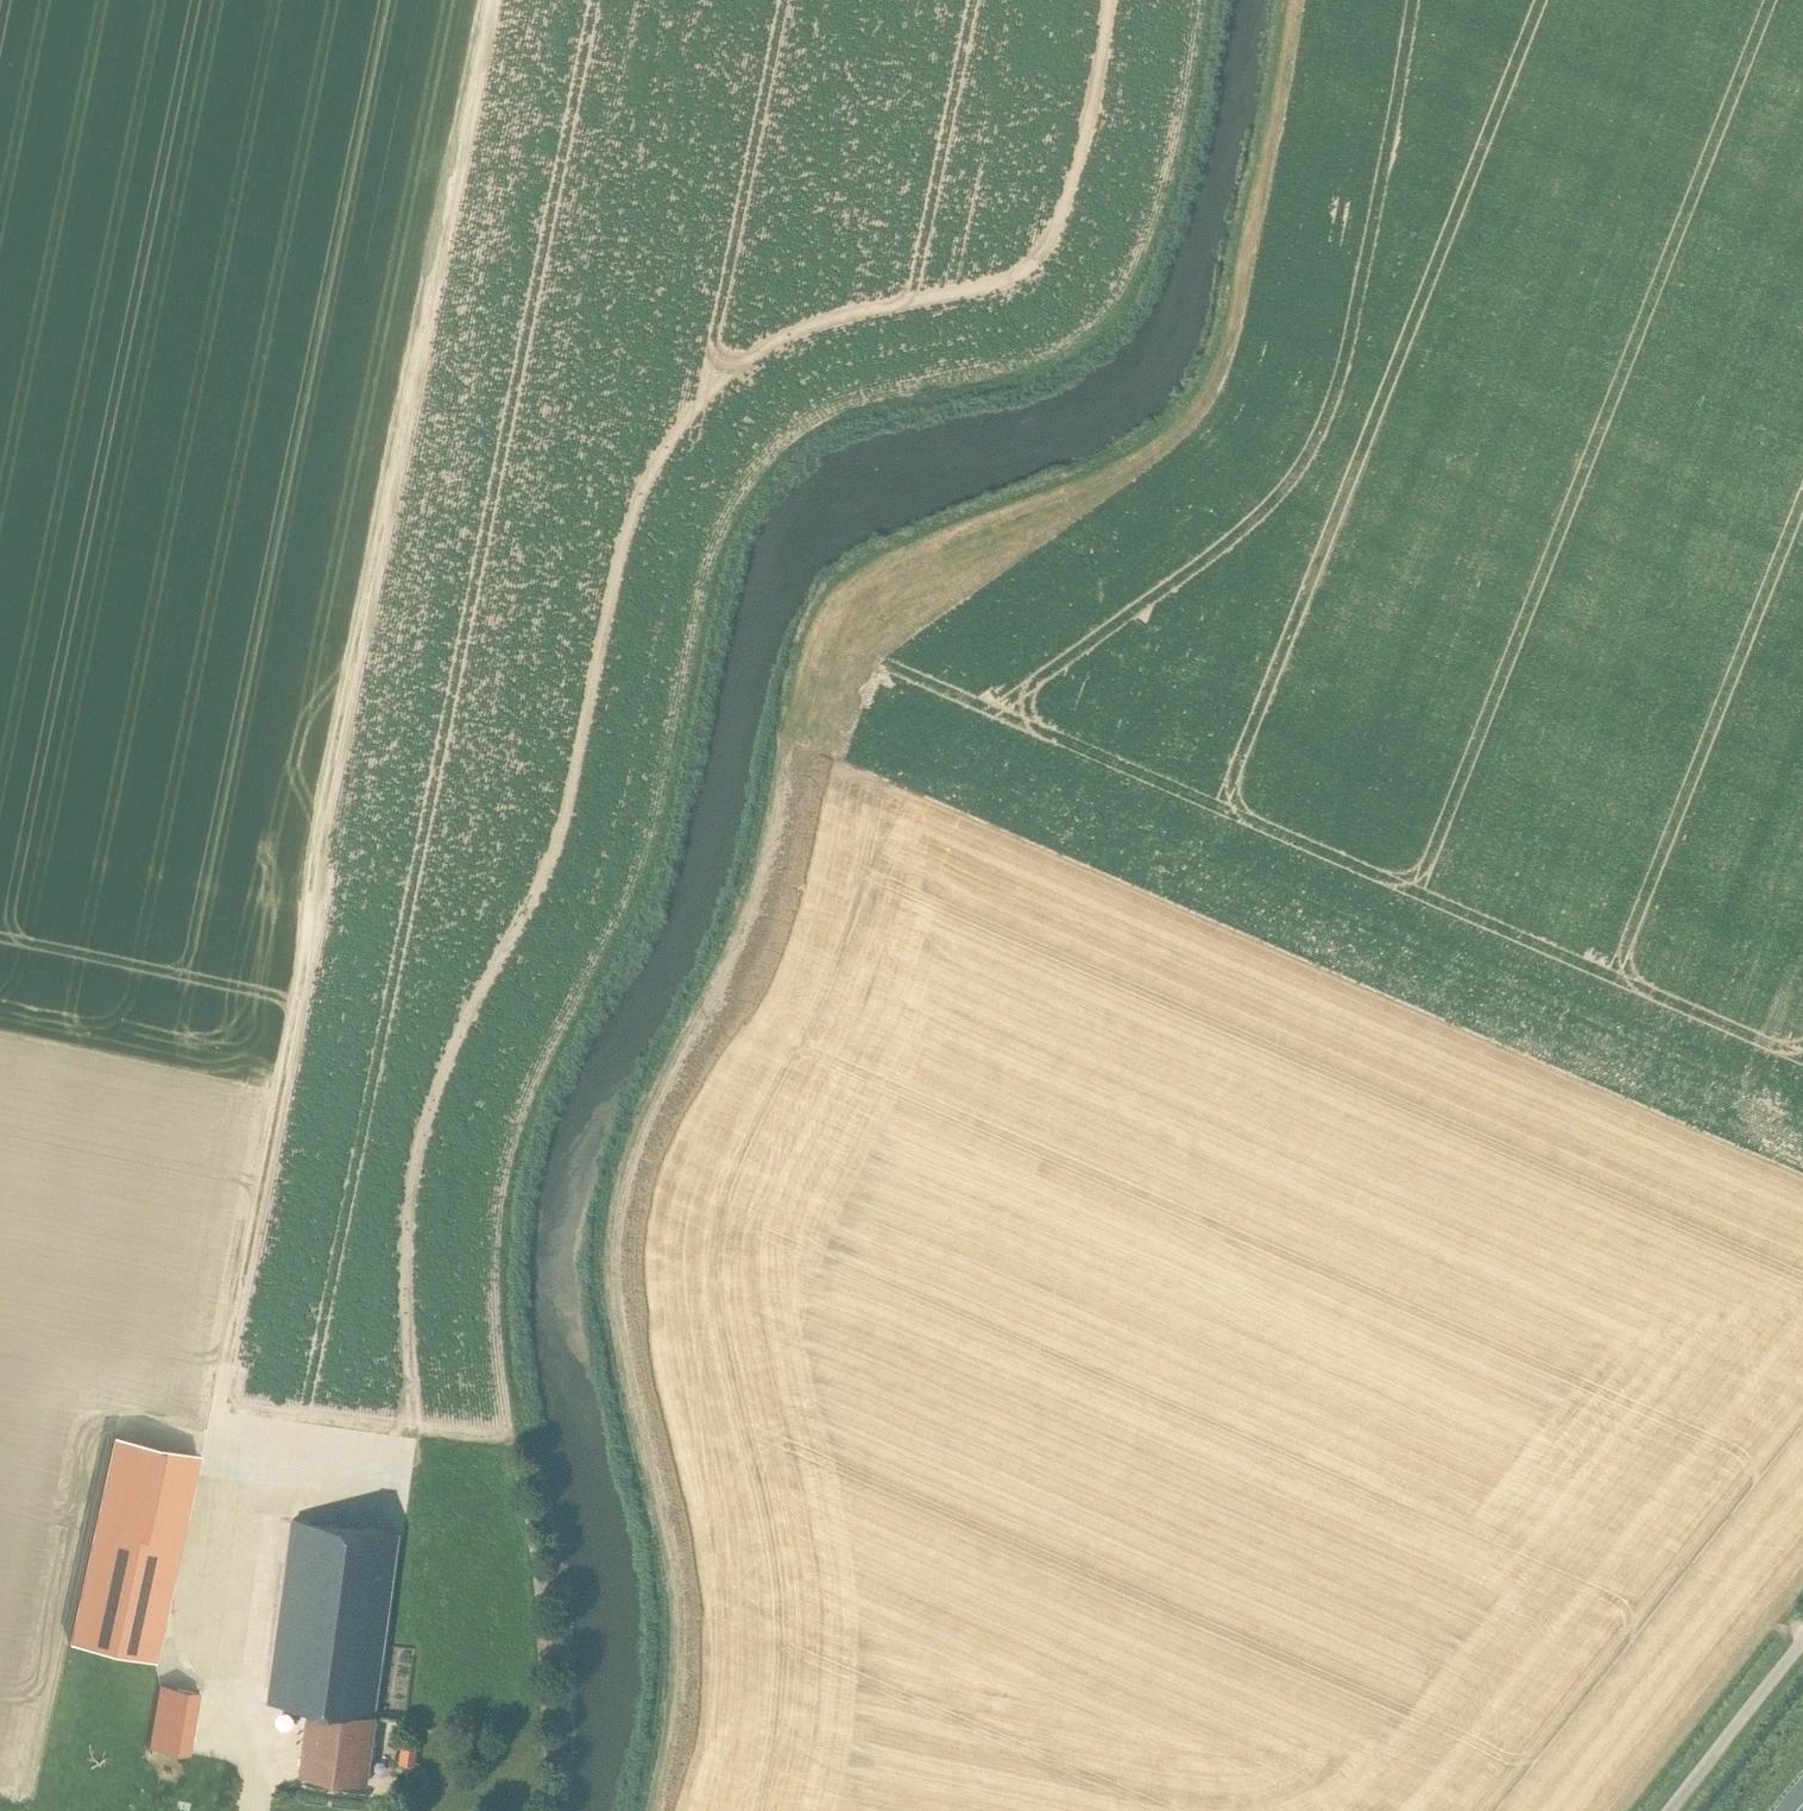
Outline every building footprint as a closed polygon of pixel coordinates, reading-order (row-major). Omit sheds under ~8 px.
[(69,1639),(154,1658),(200,1454),(115,1435),(69,1639)] [(293,1517),(268,1701),(308,1706),(298,1775),(364,1784),(373,1716),(372,1716),(382,1645),(397,1532),(293,1517)] [(161,1686),(151,1748),(190,1755),(201,1693),(161,1686)] [(399,1764),(413,1766),(416,1749),(401,1747),(399,1764)]
